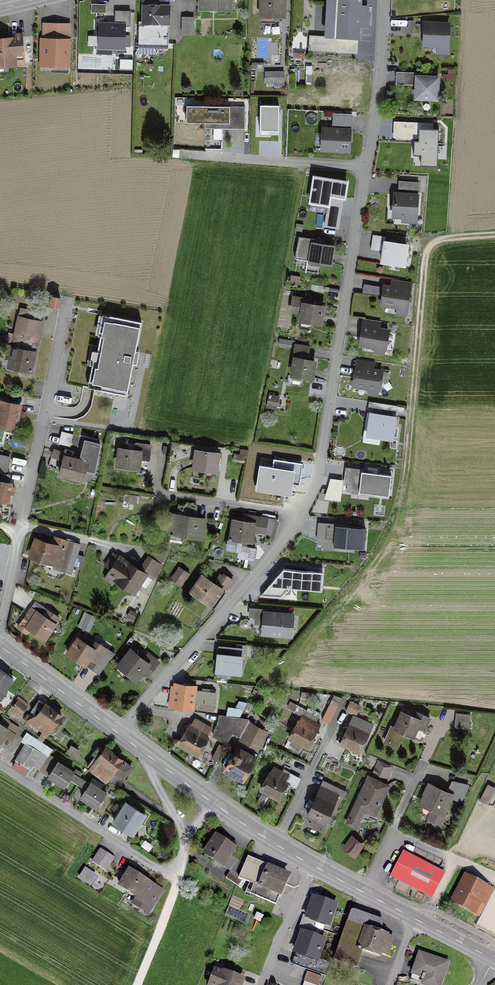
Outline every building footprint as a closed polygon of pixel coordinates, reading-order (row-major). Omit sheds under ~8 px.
[(198,9),(215,10),(215,7),(231,7),(231,0),(198,0),(198,9)] [(282,0),(261,0),(260,23),(272,23),(272,16),(282,17),(282,0)] [(335,37),(357,39),(359,0),(337,0),(335,37)] [(160,6),(160,3),(154,2),(154,6),(152,6),(152,2),(143,2),(142,23),(139,23),(139,44),(165,44),(166,24),(168,24),(168,7),(160,6)] [(105,14),(105,5),(90,4),(90,13),(105,14)] [(129,27),(129,12),(117,12),(116,26),(102,26),(102,46),(95,46),(95,55),(111,55),(111,47),(123,47),(129,47),(129,37),(123,37),(124,27),(129,27)] [(191,33),(192,18),(182,18),(182,33),(191,33)] [(447,46),(448,25),(424,24),(423,45),(447,46)] [(334,53),(335,37),(308,36),(308,51),(334,53)] [(24,63),(21,37),(12,38),(13,40),(0,41),(0,65),(24,63)] [(67,67),(68,43),(42,42),(41,65),(67,67)] [(265,87),(282,87),(282,72),(266,72),(265,87)] [(416,77),(416,74),(410,73),(409,81),(415,82),(415,98),(436,99),(437,78),(416,77)] [(278,106),(260,106),(260,131),(278,131),(278,106)] [(244,110),(182,109),(182,123),(203,123),(203,129),(243,129),(244,110)] [(321,150),(347,151),(348,131),(322,130),(321,150)] [(438,132),(419,131),(418,143),(414,142),(413,157),(422,157),(421,167),(436,168),(438,132)] [(330,205),(332,196),(345,199),(347,182),(315,177),(311,202),(330,205)] [(393,216),(415,217),(416,196),(394,195),(393,216)] [(332,247),(321,245),(322,241),(298,237),(294,259),(329,264),(332,247)] [(403,269),(406,247),(381,243),(378,266),(403,269)] [(406,309),(409,290),(383,286),(380,305),(406,309)] [(49,306),(58,308),(59,299),(50,297),(49,306)] [(300,321),(319,324),(322,307),(311,305),(312,301),(292,298),(290,311),(301,313),(300,321)] [(139,322),(80,311),(65,383),(126,395),(139,322)] [(31,352),(36,333),(26,331),(26,329),(16,327),(13,340),(16,341),(15,348),(7,347),(5,358),(10,359),(8,367),(29,372),(33,352),(31,352)] [(384,350),(387,331),(362,327),(359,346),(374,348),(373,353),(383,354),(383,350),(384,350)] [(307,357),(308,347),(294,345),(292,354),(295,355),(295,359),(294,359),(291,376),(311,379),(313,362),(302,360),(303,356),(307,357)] [(379,397),(382,373),(354,369),(351,393),(379,397)] [(266,407),(274,409),(276,397),(268,395),(266,407)] [(0,402),(0,404),(0,425),(4,426),(3,429),(0,428),(0,443),(2,432),(13,435),(19,406),(0,402)] [(396,419),(368,415),(365,437),(393,440),(396,419)] [(71,436),(60,434),(58,445),(69,447),(71,436)] [(99,447),(85,443),(83,452),(80,451),(79,457),(84,460),(83,462),(63,457),(59,475),(82,481),(84,471),(94,474),(99,447)] [(138,455),(148,456),(149,446),(135,444),(134,451),(119,449),(117,466),(136,469),(138,455)] [(193,469),(214,472),(217,454),(196,451),(193,469)] [(7,457),(0,455),(0,502),(7,503),(8,494),(12,495),(13,487),(10,486),(10,483),(5,482),(6,474),(4,474),(7,457)] [(260,466),(256,491),(291,496),(293,485),(299,486),(303,465),(274,460),(273,468),(260,466)] [(389,497),(392,476),(362,472),(359,494),(389,497)] [(201,538),(204,520),(195,519),(195,516),(191,515),(192,508),(178,506),(177,515),(172,515),(169,536),(172,536),(172,535),(182,536),(182,535),(201,538)] [(252,527),(265,529),(266,519),(247,516),(247,515),(242,514),(240,523),(233,521),(230,538),(228,537),(227,549),(238,551),(240,540),(250,541),(252,527)] [(363,548),(365,528),(337,526),(336,546),(363,548)] [(79,545),(54,537),(51,545),(33,539),(30,547),(33,548),(30,557),(52,564),(51,567),(70,574),(79,545)] [(151,579),(160,565),(148,557),(139,571),(113,553),(104,566),(109,569),(107,574),(115,579),(114,580),(133,593),(138,584),(145,588),(151,579)] [(171,577),(181,584),(188,575),(178,568),(171,577)] [(322,591),(324,574),(285,570),(261,597),(281,599),(290,588),(322,591)] [(192,593),(213,607),(231,580),(223,575),(215,586),(203,577),(192,593)] [(47,610),(34,602),(30,608),(25,616),(31,619),(26,627),(44,639),(57,619),(49,614),(46,618),(42,616),(47,610)] [(289,636),(291,616),(264,614),(264,610),(249,609),(248,617),(263,618),(262,633),(289,636)] [(85,620),(92,623),(94,617),(84,613),(81,620),(85,622),(85,620)] [(92,654),(98,658),(105,649),(95,642),(91,648),(76,638),(66,653),(84,666),(92,654)] [(234,648),(234,656),(217,654),(215,672),(239,674),(241,648),(234,648)] [(152,670),(157,663),(146,654),(141,661),(130,651),(118,666),(135,679),(146,665),(152,670)] [(0,671),(0,696),(12,679),(0,671)] [(192,703),(213,705),(214,693),(194,690),(194,688),(182,686),(182,685),(180,685),(180,686),(175,685),(175,689),(171,688),(169,705),(173,706),(172,707),(191,709),(192,703)] [(243,700),(245,692),(230,690),(229,696),(243,700)] [(20,713),(27,704),(19,698),(12,706),(20,713)] [(239,702),(230,700),(228,707),(237,709),(239,702)] [(322,719),(328,723),(338,704),(331,700),(322,719)] [(52,710),(52,711),(38,701),(30,712),(31,713),(29,717),(27,715),(24,719),(26,721),(24,722),(29,726),(31,724),(42,732),(38,738),(42,741),(60,716),(52,710)] [(310,740),(314,742),(318,734),(314,732),(318,725),(314,723),(317,717),(289,702),(286,707),(301,716),(289,738),(306,747),(310,740)] [(346,711),(352,714),(356,705),(350,702),(346,711)] [(401,732),(412,737),(416,728),(423,731),(428,718),(416,713),(414,718),(401,713),(394,728),(390,726),(383,740),(395,746),(401,732)] [(468,730),(470,715),(455,713),(453,728),(468,730)] [(231,732),(238,719),(220,716),(219,724),(212,736),(225,743),(231,732)] [(370,725),(353,717),(348,728),(344,726),(337,741),(358,751),(370,725)] [(238,735),(246,720),(238,719),(231,732),(238,735)] [(196,754),(208,734),(207,733),(210,729),(194,720),(191,725),(190,724),(179,745),(196,754)] [(8,722),(5,728),(0,725),(0,740),(2,736),(10,741),(18,728),(8,722)] [(254,748),(263,731),(252,724),(242,742),(254,748)] [(46,758),(26,744),(15,761),(28,769),(31,764),(39,769),(46,758)] [(75,755),(78,751),(70,746),(67,750),(75,755)] [(86,767),(105,781),(112,771),(122,778),(130,768),(112,754),(112,755),(104,749),(101,754),(98,752),(86,767)] [(225,770),(242,780),(255,758),(241,750),(238,754),(235,752),(225,770)] [(39,770),(47,774),(55,761),(48,756),(39,770)] [(68,779),(77,784),(80,779),(72,773),(73,772),(57,762),(47,776),(63,787),(68,779)] [(281,792),(285,794),(289,786),(284,782),(287,776),(272,768),(260,789),(277,799),(281,792)] [(374,815),(387,786),(367,777),(346,823),(354,828),(363,809),(374,815)] [(89,784),(80,779),(77,784),(85,789),(80,797),(96,808),(105,793),(89,783),(89,784)] [(443,815),(441,814),(450,795),(429,785),(426,791),(427,791),(421,805),(431,809),(427,819),(439,824),(443,815)] [(337,795),(320,787),(313,802),(308,800),(306,805),(310,807),(306,815),(312,818),(309,825),(321,831),(337,795)] [(113,822),(132,834),(144,815),(125,803),(113,822)] [(204,854),(238,876),(244,864),(229,854),(235,845),(227,839),(225,843),(215,837),(204,854)] [(346,848),(352,854),(358,846),(352,840),(346,848)] [(91,862),(104,871),(112,859),(99,850),(91,862)] [(430,896),(442,874),(403,854),(392,876),(430,896)] [(238,878),(239,879),(249,883),(245,892),(275,905),(287,876),(246,859),(244,864),(238,876),(238,878)] [(87,867),(80,876),(90,883),(97,875),(87,867)] [(150,909),(161,892),(129,872),(119,886),(136,897),(135,899),(150,909)] [(241,880),(239,879),(238,878),(229,872),(225,878),(237,886),(241,880)] [(455,902),(472,910),(484,888),(467,879),(463,885),(461,884),(456,893),(458,895),(455,902)] [(315,896),(307,917),(329,926),(337,905),(315,896)] [(386,935),(347,922),(334,960),(355,967),(361,951),(379,957),(380,954),(386,956),(392,938),(386,936),(386,935)] [(327,937),(302,930),(295,952),(320,959),(327,937)] [(418,953),(409,981),(423,984),(439,984),(447,963),(418,953)] [(242,980),(214,970),(209,984),(240,984),(242,980)] [(312,984),(318,984),(321,977),(306,972),(303,982),(312,984)]
